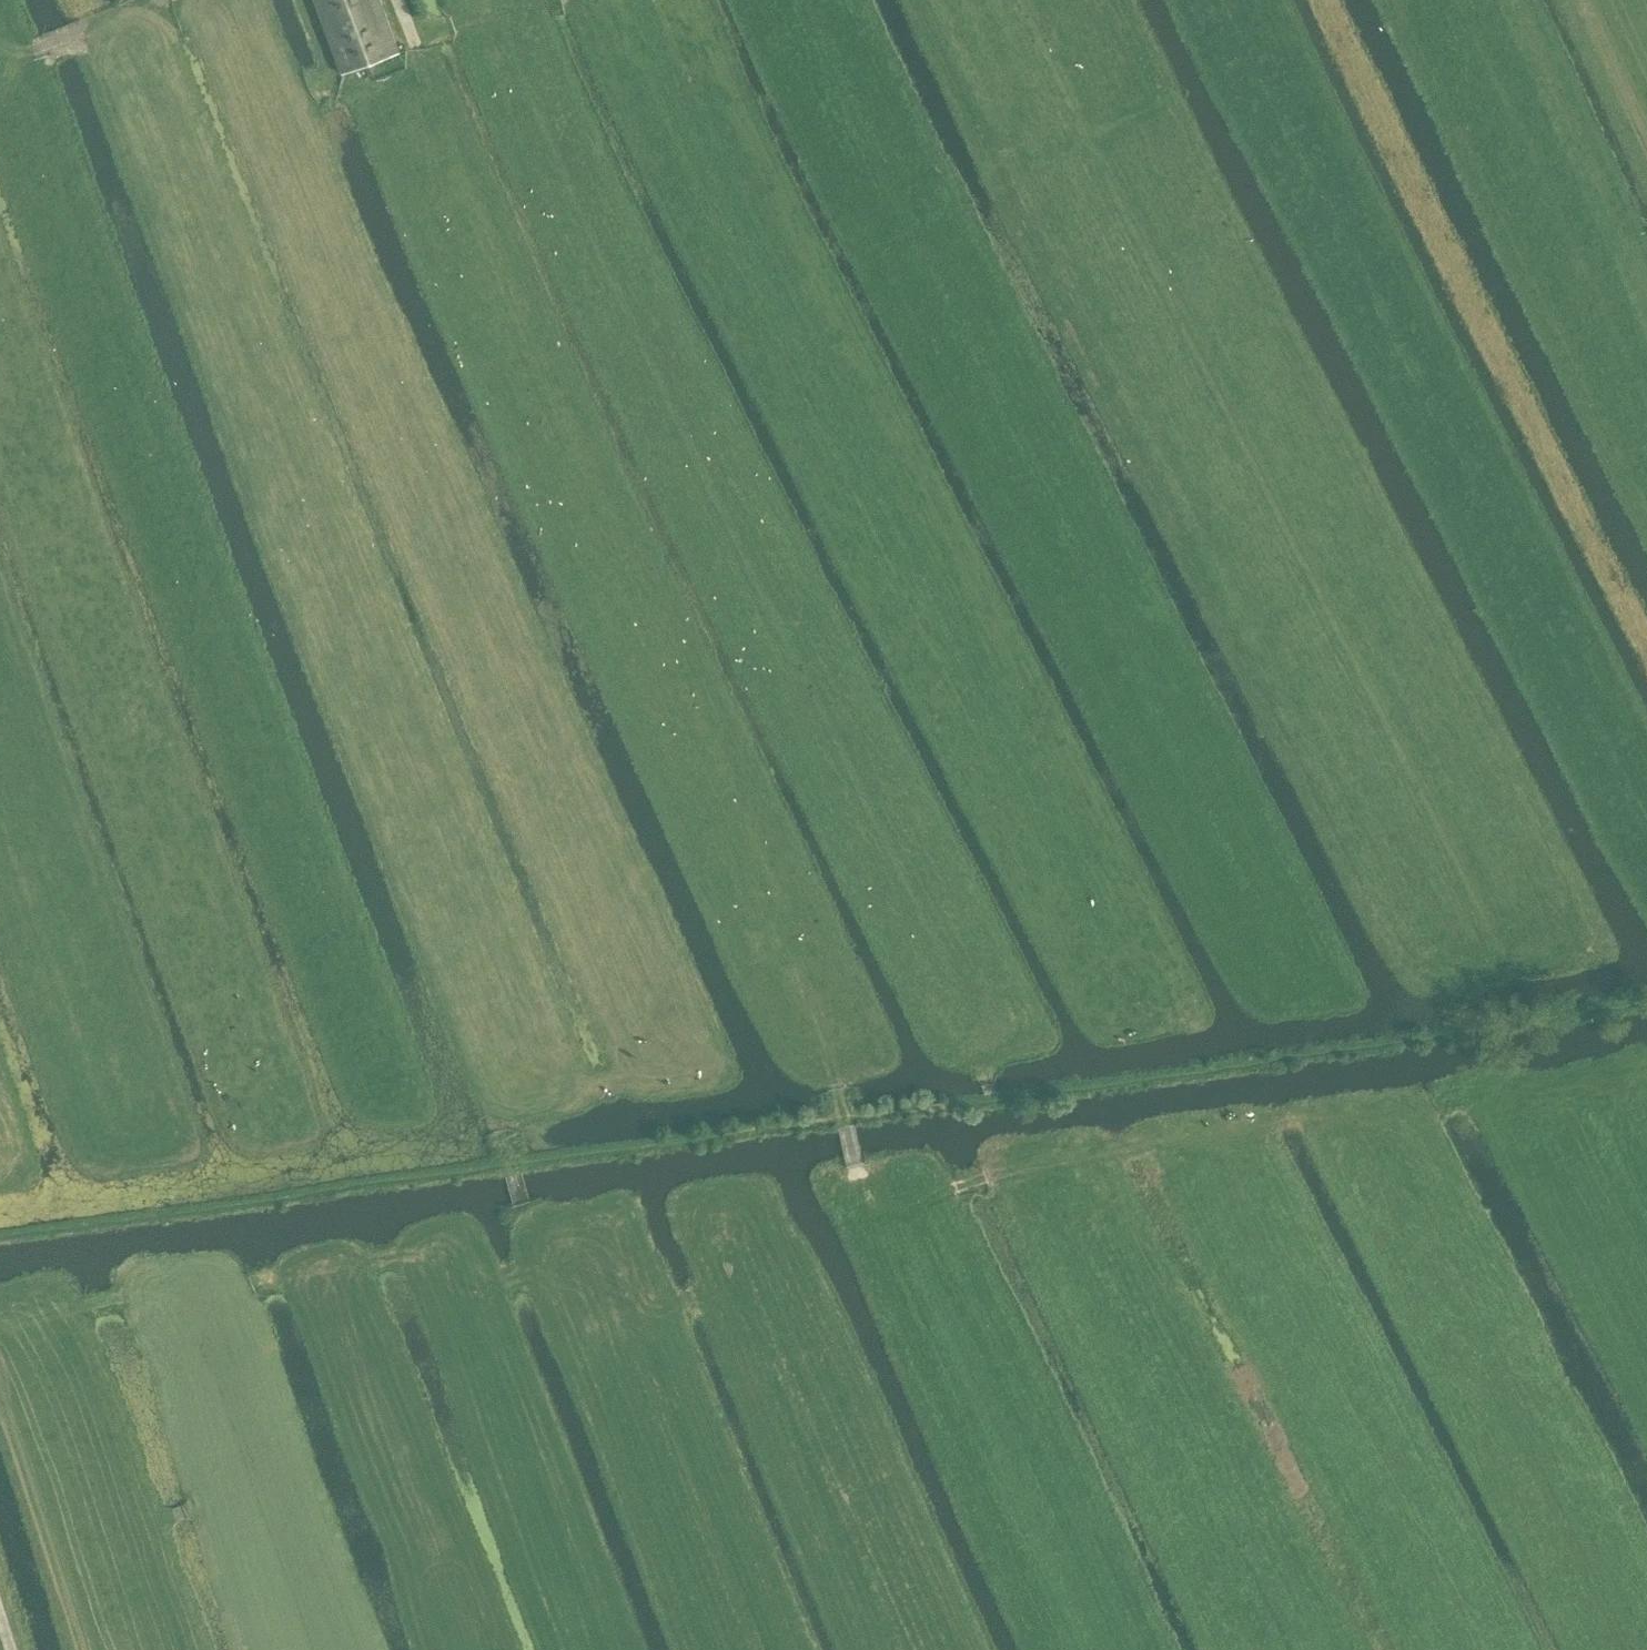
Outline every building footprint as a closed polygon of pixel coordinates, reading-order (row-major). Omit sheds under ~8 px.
[(342,74),(366,65),(393,54),(399,52),(380,0),(315,0),(342,74)]
